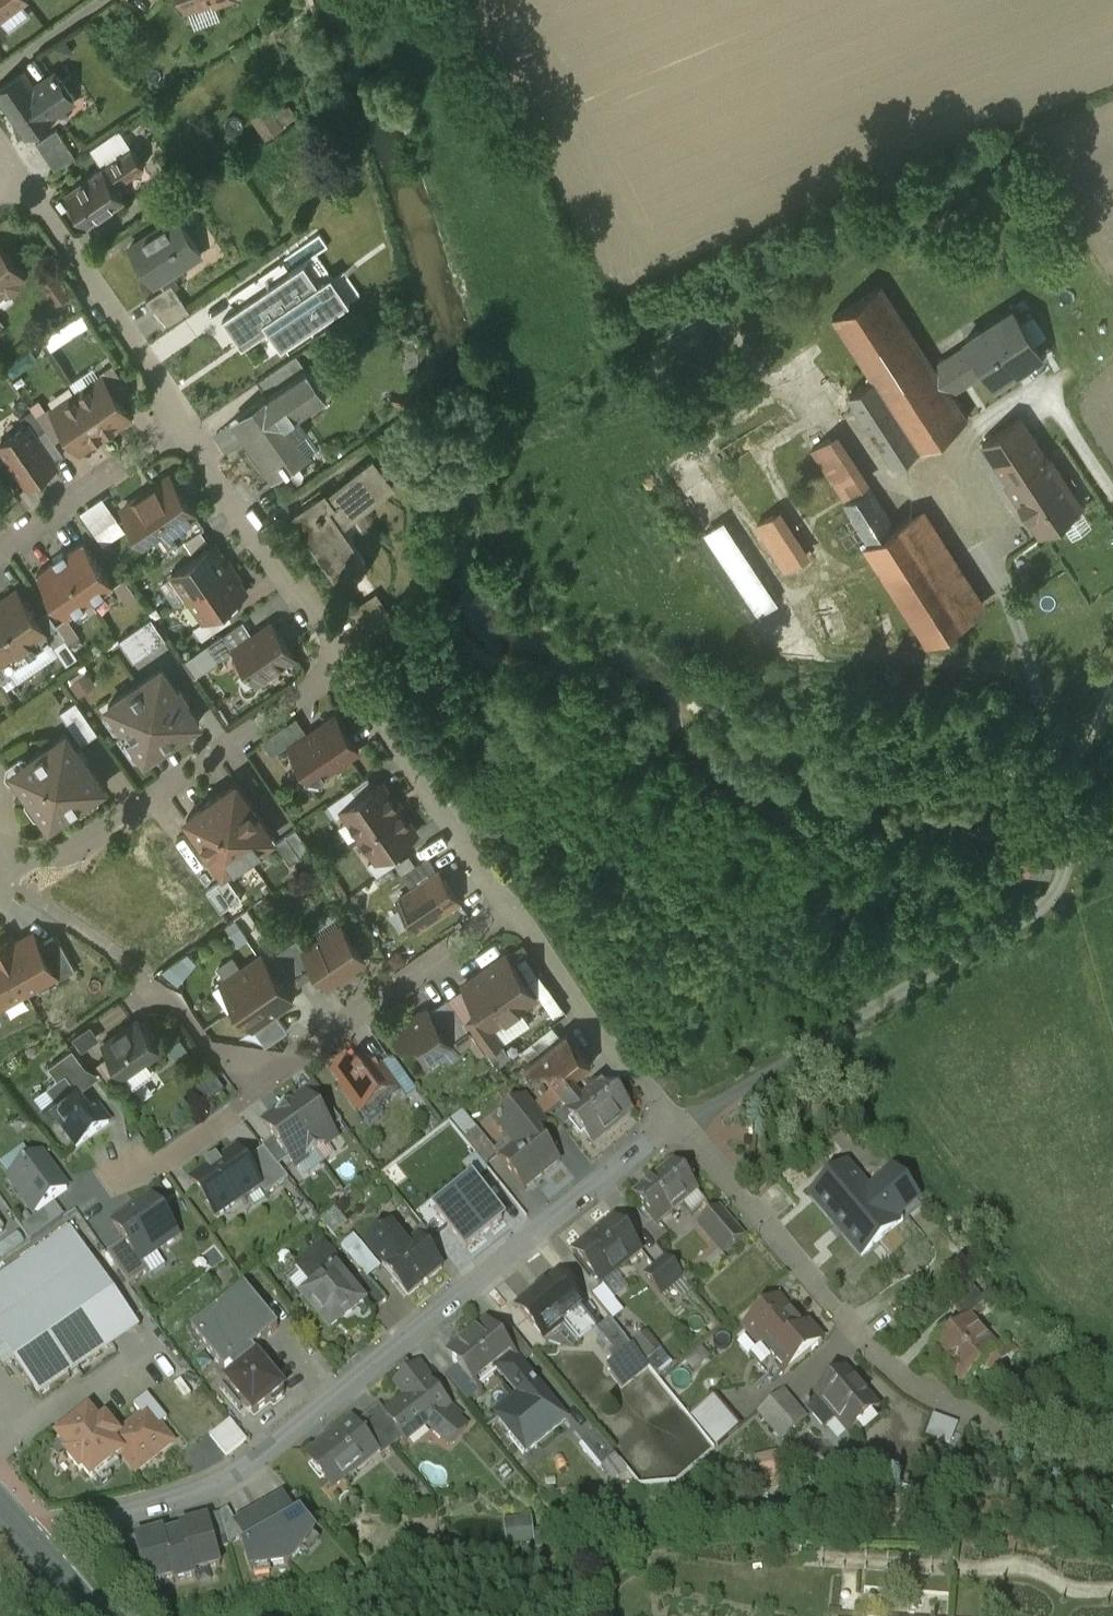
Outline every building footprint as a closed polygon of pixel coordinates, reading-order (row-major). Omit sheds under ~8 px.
[(25,0),(0,0),(0,19),(25,0)] [(35,86),(25,72),(0,89),(0,96),(27,136),(55,117),(54,116),(67,107),(61,99),(70,93),(56,72),(35,86)] [(258,112),(270,136),(292,125),(280,102),(258,112)] [(58,128),(37,142),(57,170),(77,156),(58,128)] [(104,165),(66,191),(88,223),(126,197),(117,183),(145,163),(133,145),(104,165)] [(155,206),(178,195),(169,178),(146,189),(155,206)] [(178,214),(130,245),(154,283),(202,251),(178,214)] [(0,247),(0,295),(5,290),(11,291),(19,284),(20,278),(23,275),(0,247)] [(932,358),(882,281),(834,312),(875,374),(851,390),(857,399),(896,460),(967,415),(969,414),(952,388),(936,363),(933,358),(932,358)] [(172,282),(147,299),(164,325),(190,309),(172,282)] [(1014,306),(967,336),(970,341),(936,363),(952,388),(986,366),(995,380),(1014,367),(1012,364),(1020,358),(1025,366),(1042,355),(1044,354),(1014,306)] [(57,342),(96,320),(89,309),(51,331),(57,342)] [(298,355),(257,382),(267,396),(268,397),(308,369),(298,355)] [(646,359),(638,361),(643,386),(652,385),(646,359)] [(131,389),(114,364),(101,372),(104,376),(119,397),(131,389)] [(308,369),(268,397),(267,396),(231,421),(273,480),(313,452),(291,421),(327,396),(308,369)] [(119,397),(104,376),(79,393),(106,433),(131,416),(119,397)] [(79,393),(53,411),(68,432),(81,450),(106,433),(79,393)] [(53,411),(51,407),(38,416),(47,428),(56,441),(68,432),(53,411)] [(1079,504),(1021,414),(984,438),(1043,528),(1079,504)] [(36,436),(28,424),(0,444),(29,486),(57,466),(54,461),(36,436)] [(56,441),(47,428),(36,436),(54,461),(64,453),(56,441)] [(864,481),(832,431),(813,444),(845,493),(864,481)] [(328,499),(318,506),(314,502),(296,515),(339,578),(363,561),(339,526),(392,484),(373,461),(328,498),(328,499)] [(172,475),(124,508),(144,537),(167,521),(173,530),(198,513),(172,475)] [(869,482),(839,502),(858,532),(889,512),(869,482)] [(110,507),(89,521),(105,544),(125,529),(110,507)] [(808,551),(780,508),(759,522),(787,565),(808,551)] [(975,610),(911,511),(895,522),(867,541),(887,572),(907,604),(910,608),(930,639),(975,610)] [(741,512),(717,524),(760,612),(784,600),(741,512)] [(889,512),(858,532),(865,542),(867,541),(895,522),(889,512)] [(198,513),(173,530),(180,541),(205,524),(198,513)] [(1034,563),(1044,557),(1032,539),(1023,545),(1034,563)] [(84,541),(66,553),(65,552),(55,559),(56,560),(38,573),(47,586),(46,587),(47,588),(48,587),(58,602),(57,603),(58,604),(59,603),(68,617),(115,584),(105,571),(106,570),(105,570),(94,555),(95,554),(94,554),(84,541)] [(216,543),(173,573),(189,596),(234,565),(226,553),(224,554),(216,543)] [(234,565),(189,596),(205,619),(248,589),(240,578),(242,577),(234,565)] [(887,572),(847,585),(859,620),(907,604),(887,572)] [(138,595),(125,577),(115,584),(127,603),(138,595)] [(18,590),(0,602),(0,657),(9,670),(10,669),(51,641),(52,640),(37,618),(18,590)] [(376,594),(354,609),(370,633),(393,617),(376,594)] [(57,624),(48,611),(37,618),(52,640),(51,641),(54,646),(66,638),(57,624)] [(80,635),(68,617),(57,624),(66,638),(70,642),(80,635)] [(152,617),(120,639),(134,660),(167,638),(152,617)] [(273,622),(235,648),(236,650),(235,658),(240,664),(247,666),(257,681),(295,655),(273,622)] [(224,632),(208,643),(219,659),(235,648),(224,632)] [(0,657),(0,680),(2,682),(13,674),(10,669),(9,670),(0,657)] [(163,667),(109,703),(146,758),(200,721),(186,700),(188,699),(180,687),(178,688),(163,667)] [(99,732),(77,699),(61,710),(83,743),(99,732)] [(336,714),(291,745),(308,769),(306,778),(305,780),(309,782),(314,784),(319,784),(324,783),(323,781),(325,772),(360,748),(336,714)] [(68,732),(19,766),(17,774),(51,823),(105,786),(68,732)] [(274,732),(263,739),(272,752),(282,745),(274,732)] [(359,798),(343,809),(344,811),(360,834),(400,807),(382,782),(359,798)] [(237,783),(188,817),(224,870),(274,836),(237,783)] [(352,787),(328,803),(337,816),(344,811),(343,809),(359,798),(352,787)] [(400,807),(360,834),(376,857),(378,859),(394,848),(417,832),(400,807)] [(297,826),(276,841),(291,862),(312,848),(297,826)] [(1056,834),(1024,830),(1020,869),(1051,873),(1056,834)] [(394,848),(378,859),(376,857),(369,862),(378,875),(401,859),(394,848)] [(428,855),(403,872),(413,888),(439,871),(428,855)] [(413,888),(398,899),(418,927),(460,898),(440,870),(439,871),(413,888)] [(228,874),(207,888),(222,910),(242,896),(228,874)] [(251,907),(231,921),(245,941),(255,933),(265,947),(275,940),(251,907)] [(306,949),(305,950),(319,970),(329,985),(340,977),(342,980),(355,971),(353,968),(365,960),(341,925),(306,949)] [(58,933),(39,943),(56,973),(54,973),(57,978),(76,968),(58,933)] [(39,943),(34,934),(16,944),(12,937),(2,943),(27,988),(54,973),(56,973),(39,943)] [(306,949),(298,937),(277,951),(299,984),(319,970),(305,950),(306,949)] [(2,943),(0,944),(0,1003),(27,988),(2,943)] [(506,953),(464,984),(482,1009),(494,1026),(496,1025),(520,1008),(522,1006),(523,1009),(537,999),(536,996),(537,996),(506,953)] [(262,954),(223,981),(238,1004),(278,977),(262,954)] [(278,977),(238,1004),(254,1026),(294,999),(278,977)] [(465,1020),(448,996),(429,1010),(452,1042),(471,1028),(465,1020)] [(520,1008),(496,1025),(506,1040),(530,1022),(520,1008)] [(429,1010),(428,1009),(396,1032),(423,1069),(437,1059),(438,1053),(452,1043),(452,1042),(429,1010)] [(482,1009),(465,1020),(471,1028),(488,1052),(506,1040),(496,1025),(494,1026),(482,1009)] [(139,1018),(106,1041),(127,1072),(160,1049),(139,1018)] [(566,1033),(527,1065),(563,1107),(579,1094),(577,1093),(578,1092),(570,1082),(592,1063),(566,1033)] [(395,1092),(367,1052),(335,1075),(363,1114),(395,1092)] [(603,1069),(584,1085),(592,1095),(607,1082),(611,1079),(603,1069)] [(225,1081),(202,1092),(210,1111),(234,1100),(225,1081)] [(592,1095),(584,1101),(579,1094),(563,1107),(569,1114),(568,1115),(594,1147),(633,1115),(607,1082),(592,1095)] [(77,1085),(47,1108),(78,1149),(108,1127),(77,1085)] [(317,1111),(306,1096),(285,1110),(317,1155),(338,1141),(332,1132),(317,1111)] [(525,1101),(498,1124),(517,1148),(536,1133),(537,1135),(546,1127),(525,1101)] [(342,1125),(327,1103),(317,1111),(332,1132),(342,1125)] [(317,1155),(285,1110),(264,1125),(275,1140),(290,1161),(296,1170),(317,1155)] [(500,1157),(478,1130),(466,1140),(487,1167),(500,1157)] [(517,1148),(501,1161),(525,1191),(542,1177),(543,1178),(561,1164),(537,1135),(536,1133),(517,1148)] [(290,1161),(275,1140),(263,1149),(266,1151),(280,1169),(290,1161)] [(246,1165),(262,1189),(261,1189),(267,1199),(290,1183),(280,1169),(266,1151),(246,1165)] [(238,1153),(192,1184),(217,1220),(261,1189),(262,1189),(246,1165),(238,1153)] [(42,1158),(10,1181),(36,1217),(68,1193),(42,1158)] [(675,1166),(635,1198),(658,1226),(683,1206),(693,1217),(707,1205),(675,1166)] [(870,1195),(848,1169),(813,1199),(863,1257),(922,1206),(894,1174),(870,1195)] [(467,1252),(504,1222),(475,1185),(437,1215),(467,1252)] [(179,1240),(153,1202),(115,1228),(127,1245),(142,1266),(143,1265),(179,1240)] [(745,1239),(719,1209),(700,1226),(725,1256),(745,1239)] [(29,1224),(35,1238),(58,1228),(53,1214),(29,1224)] [(642,1253),(616,1221),(600,1233),(601,1234),(576,1254),(575,1254),(574,1255),(600,1287),(642,1253)] [(72,1232),(0,1282),(0,1340),(42,1399),(80,1373),(74,1364),(134,1322),(72,1232)] [(355,1238),(342,1248),(368,1280),(381,1270),(355,1238)] [(385,1266),(385,1267),(409,1297),(443,1269),(418,1239),(401,1254),(385,1266)] [(390,1240),(374,1253),(385,1266),(401,1254),(390,1240)] [(142,1266),(127,1245),(109,1257),(130,1288),(150,1275),(143,1265),(142,1266)] [(325,1246),(297,1269),(315,1292),(338,1274),(339,1275),(345,1270),(325,1246)] [(668,1261),(647,1278),(662,1297),(684,1280),(668,1261)] [(339,1275),(338,1274),(315,1292),(303,1302),(332,1337),(344,1328),(349,1335),(356,1329),(360,1332),(364,1332),(368,1331),(372,1328),(374,1325),(374,1320),(373,1316),(339,1275)] [(558,1278),(519,1310),(546,1343),(584,1311),(558,1278)] [(387,1303),(372,1285),(360,1294),(375,1313),(387,1303)] [(973,1288),(952,1306),(964,1321),(969,1317),(986,1303),(973,1288)] [(623,1313),(604,1289),(593,1298),(612,1322),(623,1313)] [(258,1361),(252,1354),(279,1331),(247,1292),(193,1335),(226,1375),(232,1369),(239,1377),(258,1361)] [(804,1332),(779,1303),(780,1303),(779,1302),(746,1330),(768,1356),(771,1354),(787,1374),(785,1375),(786,1376),(823,1344),(809,1328),(804,1332)] [(998,1351),(969,1317),(964,1321),(936,1346),(936,1349),(963,1381),(967,1381),(998,1355),(998,1351)] [(611,1323),(599,1333),(614,1352),(627,1342),(611,1323)] [(513,1357),(514,1356),(503,1342),(488,1324),(449,1356),(481,1396),(483,1394),(476,1386),(497,1369),(513,1357)] [(535,1359),(514,1334),(503,1342),(514,1356),(513,1357),(523,1369),(535,1359)] [(631,1387),(657,1368),(663,1376),(679,1365),(658,1335),(615,1366),(631,1387)] [(523,1369),(513,1357),(497,1369),(522,1400),(498,1418),(527,1455),(567,1423),(523,1369)] [(286,1394),(259,1361),(258,1361),(239,1377),(221,1391),(241,1416),(248,1410),(256,1419),(272,1405),(275,1408),(286,1399),(284,1396),(286,1394)] [(420,1368),(397,1386),(398,1387),(410,1401),(411,1400),(410,1399),(430,1383),(420,1369),(420,1368)] [(846,1371),(816,1397),(819,1400),(837,1421),(850,1436),(880,1411),(846,1371)] [(430,1383),(410,1399),(411,1400),(410,1401),(389,1418),(388,1419),(406,1441),(408,1444),(429,1426),(452,1446),(450,1448),(451,1449),(468,1429),(467,1429),(447,1411),(451,1408),(430,1383)] [(774,1383),(755,1399),(766,1411),(784,1395),(774,1383)] [(807,1422),(784,1395),(766,1411),(761,1415),(784,1442),(807,1422)] [(725,1397),(699,1415),(723,1448),(748,1430),(725,1397)] [(144,1419),(120,1438),(130,1451),(122,1457),(137,1475),(174,1446),(160,1429),(168,1422),(149,1398),(136,1409),(144,1419)] [(837,1421),(819,1400),(809,1408),(809,1407),(806,1410),(808,1413),(809,1412),(825,1431),(837,1421)] [(381,1408),(369,1417),(394,1450),(406,1441),(388,1419),(389,1418),(381,1408)] [(958,1441),(966,1419),(940,1411),(933,1433),(958,1441)] [(120,1438),(107,1423),(101,1428),(90,1416),(60,1441),(71,1455),(68,1457),(82,1474),(85,1471),(92,1481),(122,1457),(130,1451),(120,1438)] [(394,1450),(369,1417),(358,1426),(379,1453),(380,1453),(379,1454),(383,1459),(394,1450)] [(231,1423),(211,1439),(227,1459),(248,1443),(231,1423)] [(355,1423),(308,1461),(333,1491),(379,1454),(379,1453),(358,1426),(355,1423)] [(597,1435),(583,1446),(604,1472),(618,1461),(597,1435)] [(768,1480),(790,1474),(784,1449),(761,1455),(768,1480)] [(676,1477),(676,1460),(651,1460),(651,1477),(676,1477)] [(240,1531),(239,1531),(244,1540),(251,1553),(247,1555),(252,1573),(290,1566),(315,1536),(303,1523),(298,1526),(285,1504),(240,1531)] [(229,1513),(222,1517),(230,1548),(244,1540),(239,1531),(240,1531),(229,1513)] [(512,1517),(514,1545),(560,1542),(559,1528),(542,1529),(541,1515),(512,1517)] [(222,1517),(209,1521),(210,1525),(218,1553),(231,1550),(230,1548),(222,1517)] [(184,1537),(167,1541),(166,1537),(138,1544),(142,1562),(145,1572),(150,1587),(175,1580),(177,1585),(197,1579),(196,1575),(222,1568),(218,1553),(210,1525),(183,1532),(184,1537)] [(137,1540),(111,1547),(117,1569),(142,1562),(138,1544),(137,1540)] [(142,1562),(117,1569),(120,1579),(145,1572),(142,1562)]
